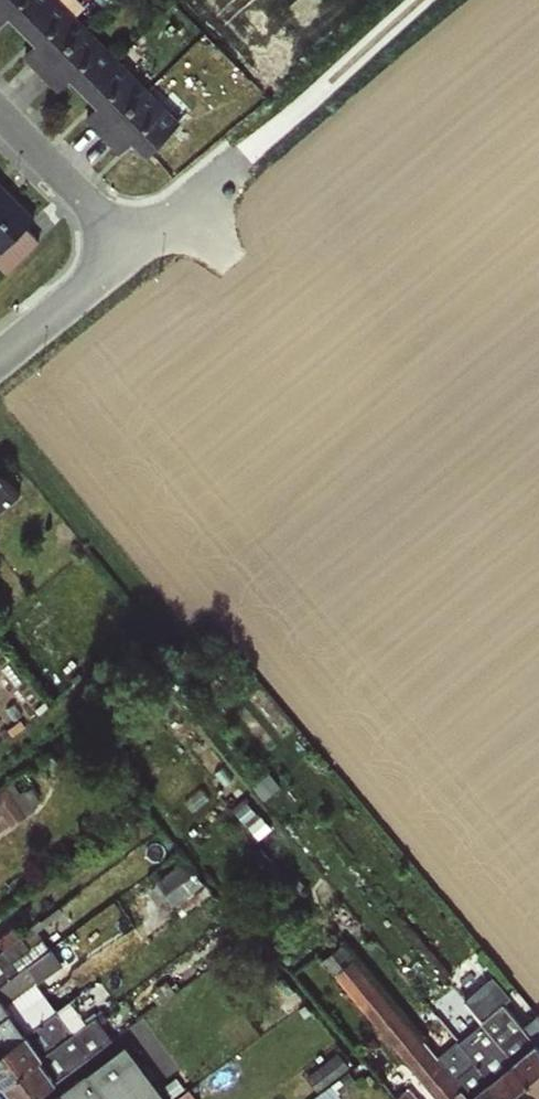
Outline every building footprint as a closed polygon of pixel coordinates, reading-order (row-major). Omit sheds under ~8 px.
[(8,15),(23,30),(52,0),(0,0),(0,24),(8,15)] [(23,30),(35,42),(22,55),(40,73),(87,26),(61,0),(52,0),(23,30)] [(87,26),(40,73),(58,91),(71,78),(84,91),(118,57),(87,26)] [(118,57),(84,91),(97,104),(83,117),(102,135),(149,88),(118,57)] [(149,88),(102,135),(119,153),(132,140),(147,155),(181,120),(149,88)] [(0,189),(0,265),(7,272),(40,239),(27,225),(35,216),(4,185),(0,189)] [(0,458),(0,521),(35,496),(5,455),(0,458)] [(35,810),(16,779),(0,789),(0,818),(10,812),(17,822),(35,810)] [(194,857),(163,875),(178,901),(209,883),(194,857)] [(125,894),(152,933),(174,918),(147,879),(125,894)] [(65,1011),(44,981),(70,964),(50,934),(36,944),(22,922),(0,937),(0,1055),(65,1011)] [(440,1058),(343,943),(322,959),(437,1098),(473,1098),(440,1058)] [(538,1090),(538,1016),(538,1015),(523,1027),(503,1002),(491,1010),(484,1003),(481,1005),(471,995),(463,1001),(538,1090)] [(122,1041),(101,1013),(93,1019),(80,1001),(0,1057),(0,1059),(29,1098),(40,1098),(122,1041)] [(463,1001),(451,1011),(468,1032),(465,1037),(487,1064),(482,1071),(507,1098),(537,1098),(538,1097),(538,1090),(463,1001)] [(473,1098),(507,1098),(482,1071),(445,1027),(442,1027),(436,1032),(447,1051),(440,1058),(473,1098)] [(139,1044),(52,1098),(174,1098),(139,1044)] [(345,1047),(312,1070),(323,1085),(356,1063),(345,1047)] [(312,1098),(339,1098),(344,1095),(334,1082),(312,1098)] [(406,1087),(393,1098),(418,1098),(406,1087)]
